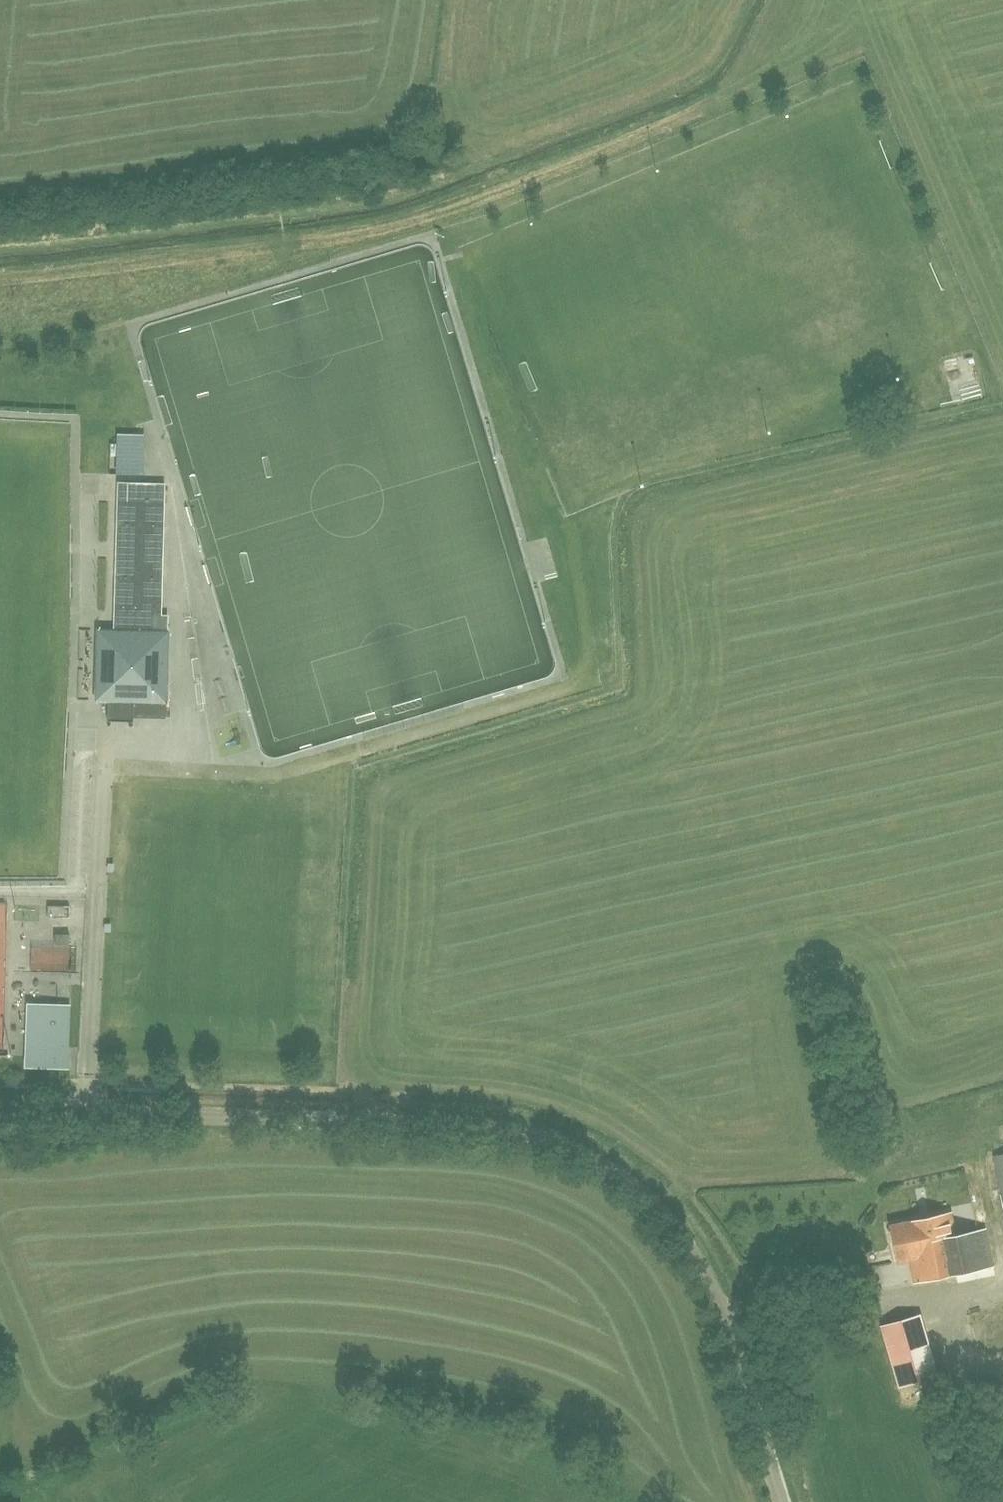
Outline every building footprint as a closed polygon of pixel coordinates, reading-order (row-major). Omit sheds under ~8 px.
[(156,611),(161,611),(163,503),(164,484),(118,483),(117,501),(115,610),(117,610),(117,611),(117,630),(97,629),(96,680),(96,700),(108,700),(111,700),(111,713),(111,716),(116,716),(133,717),(166,718),(166,702),(168,631),(167,631),(167,615),(160,615),(156,615),(156,611)] [(47,917),(69,917),(69,906),(47,906),(47,917)] [(69,944),(69,934),(55,934),(55,944),(69,944)] [(28,1065),(64,1066),(66,1008),(40,1007),(40,1021),(39,1037),(29,1037),(29,1052),(28,1065)] [(1002,1203),(1002,1155),(993,1157),(1002,1203)] [(918,1269),(989,1249),(976,1205),(944,1214),(938,1193),(920,1198),(924,1214),(904,1219),(918,1269)] [(881,1327),(898,1386),(936,1375),(919,1316),(881,1327)]
